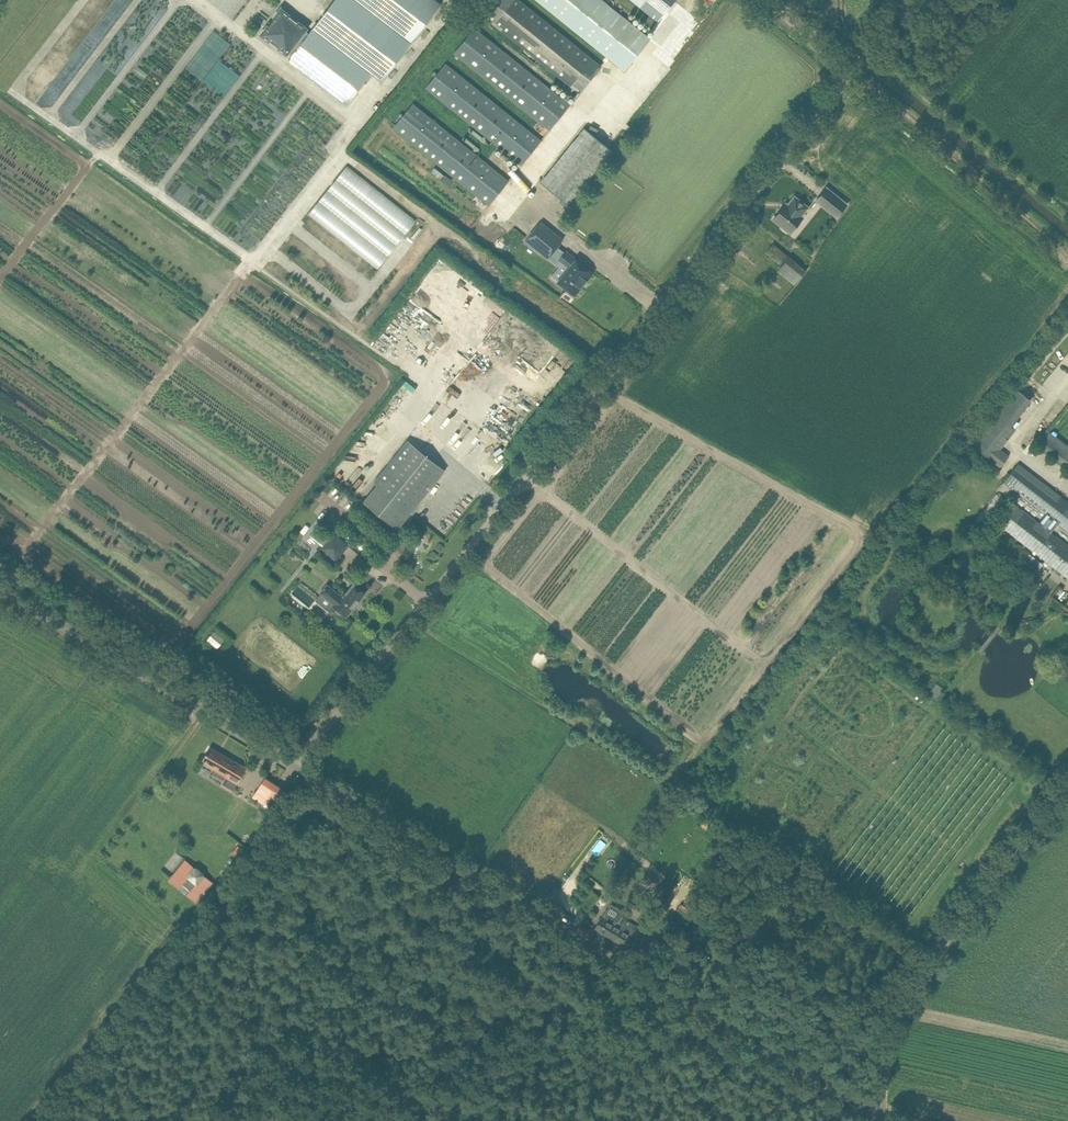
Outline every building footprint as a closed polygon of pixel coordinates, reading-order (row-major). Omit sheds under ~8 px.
[(288,60),(347,105),(372,72),(383,80),(442,3),(438,0),(334,0),(309,33),(305,29),(306,28),(281,10),(262,34),(287,53),(288,51),(292,55),(288,60)] [(494,24),(570,86),(580,93),(602,65),(593,58),(521,0),(496,0),(484,15),(494,24)] [(625,70),(650,39),(607,3),(610,0),(538,0),(625,70)] [(658,21),(675,0),(633,0),(658,21)] [(454,53),(508,97),(550,131),(571,105),(474,28),(454,53)] [(211,29),(184,67),(222,94),(237,74),(218,60),(230,43),(211,29)] [(542,140),(446,62),(426,88),(521,165),(542,140)] [(414,103),(393,129),(489,206),(509,180),(414,103)] [(541,183),(568,205),(612,150),(585,128),(541,183)] [(344,163),(306,213),(378,267),(416,217),(344,163)] [(817,200),(837,216),(847,204),(827,188),(817,200)] [(774,219),(783,226),(783,228),(786,231),(789,231),(791,232),(803,217),(801,215),(808,207),(795,196),(788,205),(786,203),(774,219)] [(534,247),(548,258),(560,243),(555,239),(558,235),(541,222),(525,241),(533,248),(534,247)] [(747,225),(740,234),(747,239),(754,231),(747,225)] [(778,271),(795,285),(807,270),(773,243),(766,252),(782,266),(778,271)] [(581,286),(592,272),(576,259),(575,261),(568,255),(569,253),(565,251),(558,260),(569,268),(558,281),(575,295),(582,287),(581,286)] [(484,304),(488,293),(457,282),(453,293),(484,304)] [(1015,429),(1006,422),(1026,396),(1017,389),(974,445),(1000,466),(1008,456),(999,449),(1015,429)] [(1039,445),(1066,465),(1067,463),(1067,453),(1046,436),(1039,445)] [(445,470),(408,439),(374,481),(377,484),(364,501),(398,529),(400,526),(398,524),(409,510),(412,512),(412,511),(412,510),(412,511),(400,502),(433,461),(444,470),(445,471),(445,470)] [(1019,463),(1003,482),(1045,515),(1039,522),(1015,503),(999,525),(1048,562),(1046,565),(1059,575),(1061,573),(1066,576),(1064,579),(1067,582),(1067,544),(1055,534),(1051,531),(1057,524),(1061,527),(1067,533),(1067,501),(1019,463)] [(937,487),(933,492),(937,495),(936,496),(940,498),(945,491),(942,489),(941,490),(937,487)] [(316,528),(310,535),(316,539),(321,532),(316,528)] [(319,548),(336,562),(349,545),(333,531),(319,548)] [(1020,564),(1039,579),(1047,568),(1028,553),(1020,564)] [(357,600),(359,601),(365,593),(354,583),(346,593),(344,591),(341,595),(327,584),(320,592),(334,604),(333,605),(347,616),(353,608),(352,606),(357,600)] [(213,631),(208,639),(219,646),(224,638),(213,631)] [(528,683),(530,676),(519,672),(516,679),(528,683)] [(937,696),(942,687),(936,683),(931,693),(937,696)] [(210,746),(202,760),(215,768),(212,774),(235,787),(247,767),(210,746)] [(289,793),(265,778),(253,797),(277,812),(289,793)] [(238,845),(231,854),(239,859),(245,850),(238,845)] [(186,859),(172,875),(182,884),(187,878),(195,884),(190,890),(200,898),(214,882),(204,874),(205,874),(204,874),(204,873),(196,866),(196,867),(195,866),(195,867),(186,859)] [(649,894),(660,880),(648,871),(638,885),(649,894)] [(582,905),(589,910),(600,897),(593,891),(582,905)] [(637,924),(620,915),(617,920),(614,918),(611,921),(602,916),(595,927),(627,947),(633,935),(638,938),(643,930),(636,926),(637,924)]
